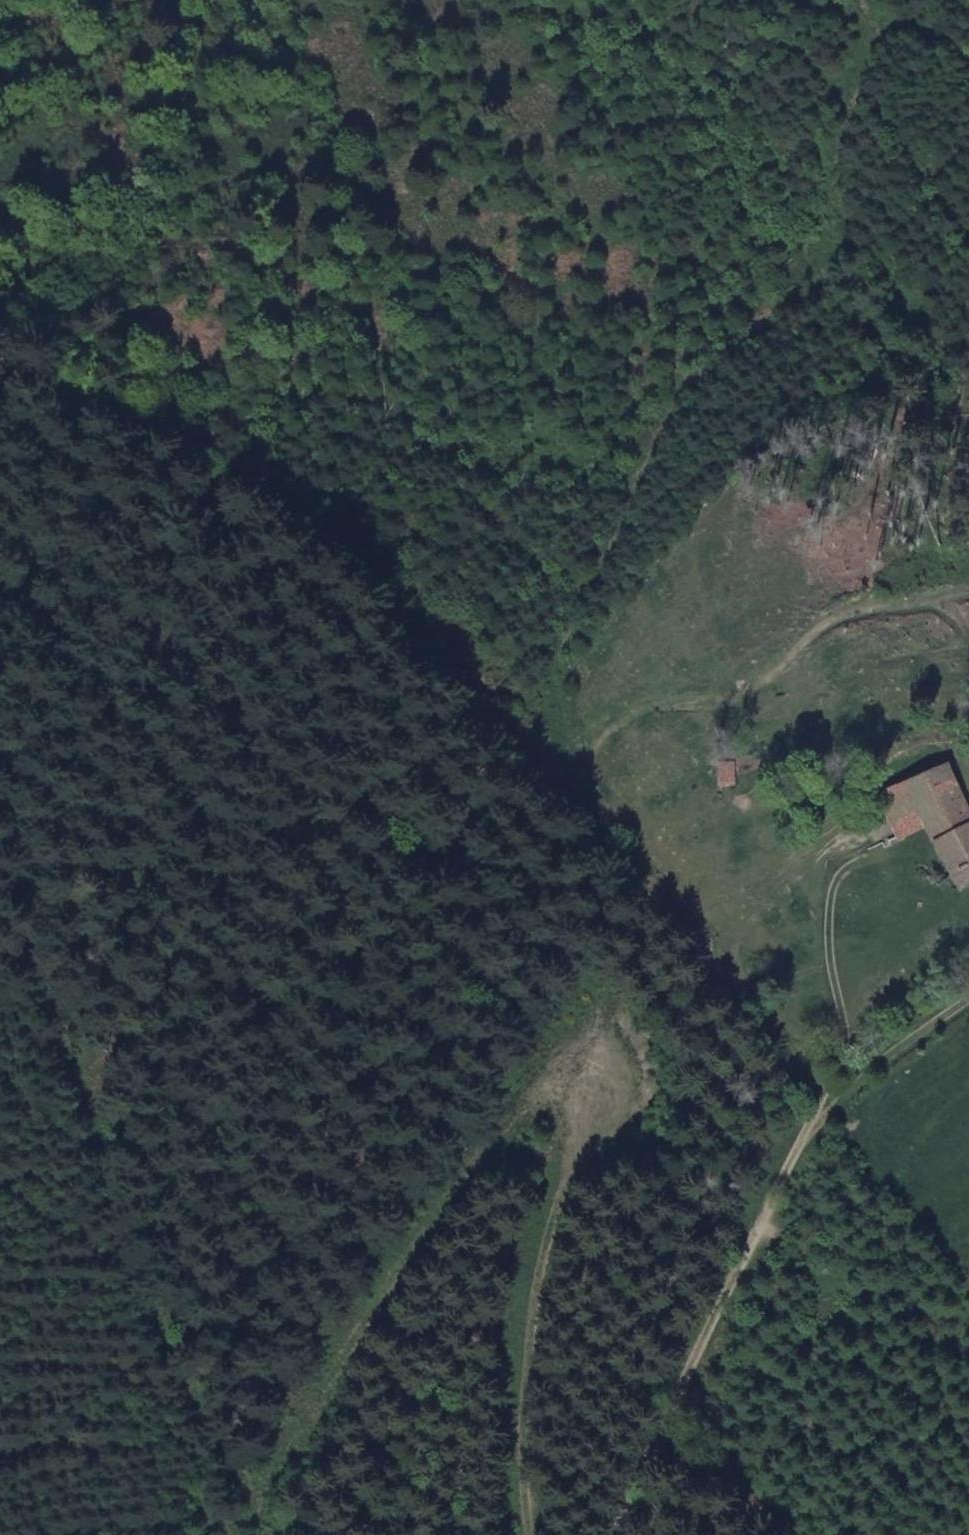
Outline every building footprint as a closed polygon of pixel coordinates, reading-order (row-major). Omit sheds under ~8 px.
[(949,766),(877,797),(896,836),(922,823),(949,876),(968,866),(968,805),(949,766)]
